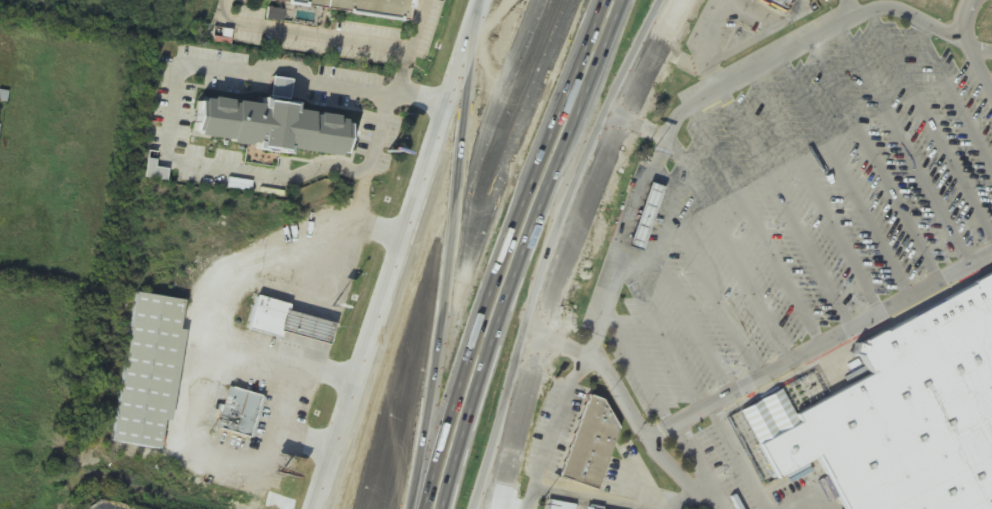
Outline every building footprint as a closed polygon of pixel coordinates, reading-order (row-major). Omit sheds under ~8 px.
[(267,9),(268,0),(419,0),(411,35),(267,9)] [(786,10),(791,0),(766,0),(786,10)] [(211,105),(206,144),(263,161),(296,165),(357,168),(360,127),(211,105)] [(625,247),(639,252),(661,188),(647,183),(625,247)] [(847,342),(860,369),(748,433),(770,476),(812,457),(838,508),(991,508),(991,264),(847,342)] [(110,443),(162,450),(184,301),(131,293),(110,443)] [(246,327),(324,345),(329,323),(287,313),(288,305),(253,297),(246,327)] [(261,398),(224,387),(213,429),(250,439),(261,398)] [(559,479),(595,489),(619,408),(583,397),(559,479)] [(574,506),(546,501),(545,508),(574,508),(574,506)]
